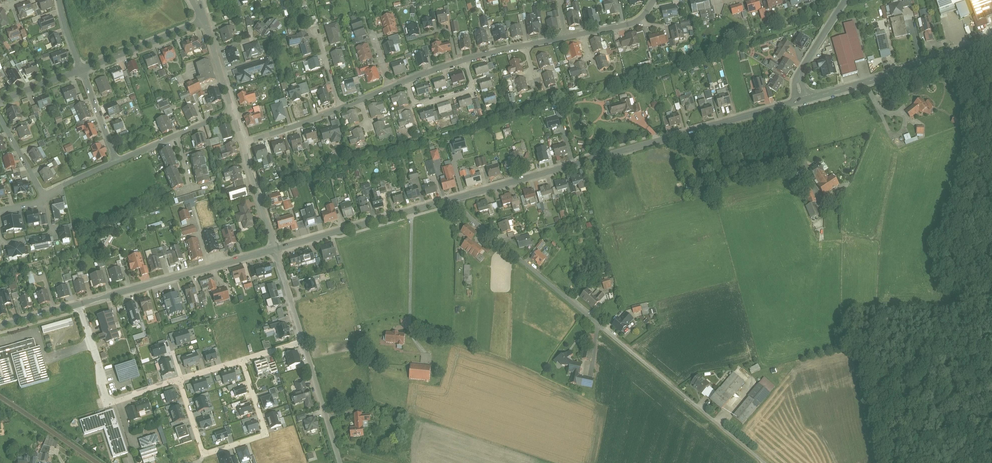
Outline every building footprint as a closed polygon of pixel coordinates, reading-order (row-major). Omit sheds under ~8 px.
[(38,1),(42,10),(46,9),(46,10),(53,7),(50,0),(41,0),(38,1)] [(617,0),(609,2),(604,3),(605,11),(606,11),(605,9),(610,8),(611,15),(619,14),(618,6),(616,1),(617,1),(617,0)] [(690,1),(692,11),(696,10),(697,12),(700,11),(702,23),(714,20),(713,15),(712,16),(708,2),(708,0),(695,0),(690,1)] [(747,3),(749,13),(751,12),(752,13),(754,12),(755,11),(760,10),(760,9),(758,0),(757,0),(747,3)] [(911,0),(902,0),(903,3),(902,3),(902,2),(889,5),(891,17),(894,16),(895,18),(890,19),(895,39),(907,36),(903,16),(903,17),(902,14),(903,14),(903,11),(904,11),(904,8),(913,6),(911,0)] [(941,17),(957,11),(960,20),(970,16),(965,3),(964,3),(963,0),(936,0),(940,10),(939,11),(941,17)] [(977,22),(991,17),(991,0),(969,0),(977,22)] [(29,2),(17,7),(20,15),(22,18),(27,16),(25,13),(32,10),(33,12),(31,6),(29,2)] [(741,5),(731,8),(733,15),(741,12),(743,12),(741,5)] [(675,6),(662,9),(664,19),(677,16),(675,6)] [(1,27),(8,24),(3,10),(0,11),(0,26),(1,27)] [(765,10),(759,11),(762,20),(768,18),(766,11),(765,10)] [(927,10),(921,11),(920,12),(922,19),(921,19),(922,23),(919,23),(920,28),(921,27),(922,32),(925,32),(930,30),(932,30),(929,17),(927,11),(927,10)] [(439,24),(448,22),(446,11),(436,13),(439,24)] [(592,11),(583,12),(586,24),(595,23),(592,11)] [(574,13),(567,14),(570,27),(580,25),(577,12),(574,13)] [(390,15),(382,18),(386,29),(384,30),(386,35),(396,32),(394,27),(396,26),(393,19),(392,19),(390,15)] [(41,20),(40,21),(44,30),(55,26),(51,16),(41,20)] [(539,29),(537,18),(526,20),(529,35),(538,34),(538,29),(539,29)] [(424,30),(433,28),(432,19),(422,21),(424,30)] [(556,19),(547,21),(549,31),(554,30),(554,29),(557,29),(558,30),(558,29),(556,19)] [(352,22),(351,23),(354,30),(363,27),(361,20),(356,21),(352,22)] [(265,26),(260,22),(254,29),(264,36),(271,27),(272,28),(271,29),(272,30),(275,30),(279,25),(275,21),(269,21),(265,26)] [(853,22),(843,24),(847,35),(832,39),(843,77),(858,73),(855,63),(865,60),(853,22)] [(336,24),(325,27),(331,45),(339,42),(336,30),(337,29),(338,29),(336,24)] [(409,38),(420,35),(417,24),(407,26),(409,38)] [(520,26),(511,28),(513,39),(522,37),(520,26)] [(233,27),(220,30),(224,43),(232,41),(230,34),(234,33),(234,34),(236,34),(235,32),(233,27)] [(306,39),(303,27),(297,29),(299,35),(296,35),(297,37),(288,38),(288,45),(300,43),(303,53),(302,53),(303,57),(311,54),(308,43),(309,43),(308,38),(306,39)] [(363,27),(354,30),(356,38),(361,36),(366,35),(363,27)] [(681,27),(670,29),(673,41),(684,39),(681,27)] [(17,28),(7,32),(10,40),(20,36),(17,28)] [(504,29),(492,31),(494,37),(495,37),(496,42),(506,40),(504,29)] [(885,31),(875,33),(881,58),(891,56),(885,31)] [(469,36),(467,36),(466,32),(461,33),(461,37),(462,43),(460,43),(461,50),(469,49),(469,46),(470,46),(469,36)] [(488,44),(486,32),(475,34),(476,39),(477,39),(479,46),(488,44)] [(663,32),(656,34),(659,45),(666,43),(664,37),(663,32)] [(636,33),(630,35),(629,34),(626,35),(629,45),(630,47),(632,47),(633,48),(636,47),(637,45),(639,44),(636,33)] [(58,34),(49,38),(53,49),(62,45),(60,40),(58,34)] [(656,34),(649,37),(650,41),(652,47),(659,45),(656,34)] [(397,35),(389,38),(391,43),(393,43),(394,45),(397,44),(396,42),(399,41),(397,35)] [(808,40),(800,35),(794,45),(802,50),(808,40)] [(197,38),(189,41),(193,51),(201,48),(200,45),(197,38)] [(600,38),(591,41),(594,53),(599,52),(603,50),(600,38)] [(627,38),(620,40),(620,41),(622,47),(629,45),(627,38)] [(189,41),(182,44),(185,50),(186,54),(193,51),(189,41)] [(247,52),(248,58),(250,58),(261,54),(257,43),(252,45),(252,46),(250,46),(245,47),(247,52)] [(391,43),(384,46),(387,56),(396,53),(394,45),(393,43),(391,43)] [(450,43),(442,45),(442,43),(432,45),(433,49),(432,49),(433,53),(434,56),(444,54),(444,52),(451,51),(450,43)] [(782,44),(781,43),(778,47),(780,48),(776,54),(781,58),(785,51),(787,52),(789,48),(782,44)] [(363,47),(362,47),(361,46),(360,47),(360,48),(358,48),(359,51),(358,51),(360,59),(362,59),(363,61),(364,61),(365,62),(366,61),(367,60),(371,59),(372,58),(370,53),(371,53),(370,50),(369,50),(367,45),(363,47)] [(578,45),(569,47),(572,59),(572,60),(577,58),(581,57),(578,45)] [(171,48),(162,52),(163,55),(166,61),(175,57),(171,48)] [(228,51),(227,52),(230,64),(231,63),(238,61),(239,61),(238,57),(239,56),(238,53),(237,53),(235,49),(234,49),(228,51)] [(64,51),(51,56),(55,65),(61,63),(60,61),(67,59),(67,60),(68,60),(64,51)] [(337,52),(331,54),(335,67),(345,64),(341,51),(337,52)] [(424,53),(416,56),(419,66),(428,64),(426,57),(424,53)] [(546,54),(537,57),(541,69),(543,69),(550,66),(546,54)] [(154,55),(144,59),(148,68),(148,67),(157,64),(158,64),(154,55)] [(601,58),(596,59),(600,71),(609,68),(605,56),(601,58)] [(317,59),(308,62),(310,65),(308,66),(310,70),(311,70),(311,71),(320,68),(317,59)] [(794,65),(785,59),(781,66),(772,60),(769,65),(768,64),(766,67),(772,71),(773,68),(786,77),(794,65)] [(209,60),(199,63),(200,68),(198,68),(200,77),(200,78),(196,79),(197,80),(199,85),(215,80),(209,60)] [(261,62),(252,65),(255,73),(263,71),(264,75),(271,73),(270,69),(273,68),(272,64),(272,63),(269,64),(267,60),(263,62),(261,63),(261,62)] [(519,60),(510,62),(512,69),(509,69),(509,71),(509,74),(511,74),(513,73),(513,74),(514,75),(517,74),(523,72),(519,60)] [(403,61),(392,65),(393,69),(394,69),(395,74),(395,75),(407,71),(403,61)] [(832,61),(827,62),(826,61),(813,65),(815,71),(815,70),(823,68),(825,76),(823,76),(823,77),(829,75),(831,75),(830,74),(835,73),(835,74),(836,74),(833,65),(833,64),(833,63),(832,61)] [(134,62),(127,65),(129,70),(130,74),(131,73),(132,73),(133,73),(135,72),(136,71),(138,71),(134,62)] [(24,68),(21,63),(15,65),(19,71),(24,70),(23,69),(24,68)] [(487,63),(474,67),(477,76),(489,72),(489,71),(487,64),(487,63)] [(576,70),(571,72),(573,78),(578,77),(578,78),(587,75),(583,63),(579,64),(574,66),(576,70)] [(24,68),(23,69),(24,70),(25,72),(25,73),(26,75),(32,73),(32,75),(38,73),(35,64),(24,68)] [(242,68),(238,69),(239,74),(236,75),(238,80),(241,79),(242,82),(249,80),(248,76),(255,73),(252,65),(244,67),(244,68),(242,68)] [(368,66),(360,68),(362,76),(366,74),(365,72),(370,70),(368,66)] [(120,68),(110,72),(112,77),(114,81),(124,77),(120,68)] [(370,70),(365,72),(366,74),(367,76),(369,76),(371,82),(380,79),(376,68),(370,70)] [(13,82),(12,83),(14,86),(22,81),(16,71),(9,76),(13,82)] [(462,71),(450,75),(452,80),(453,83),(464,80),(462,71)] [(545,75),(543,75),(547,87),(556,85),(552,73),(545,75)] [(783,81),(776,76),(776,77),(772,74),(771,76),(770,78),(774,81),(770,88),(776,92),(778,89),(783,81)] [(180,75),(176,77),(179,85),(184,82),(180,75)] [(104,77),(96,81),(98,87),(100,87),(102,94),(106,92),(110,91),(109,86),(108,86),(104,77)] [(444,77),(433,81),(436,90),(447,86),(446,82),(444,77)] [(488,79),(479,82),(481,90),(493,87),(490,79),(490,78),(488,79)] [(519,80),(515,81),(519,93),(528,90),(524,78),(519,80)] [(353,79),(347,81),(348,84),(341,86),(344,96),(357,92),(355,86),(353,79)] [(760,79),(754,81),(757,91),(759,90),(760,92),(762,91),(761,89),(763,89),(760,79)] [(197,80),(192,82),(186,84),(187,85),(185,85),(190,95),(201,89),(199,85),(197,80)] [(427,84),(416,87),(419,96),(429,92),(430,92),(429,88),(427,84)] [(306,85),(288,90),(290,98),(293,98),(293,101),(295,101),(300,100),(298,96),(308,93),(306,86),(306,85)] [(73,87),(62,91),(66,100),(77,96),(73,87)] [(218,89),(209,92),(211,97),(205,98),(207,105),(211,104),(221,101),(218,89)] [(326,89),(318,92),(320,101),(318,102),(319,106),(322,105),(330,103),(326,89)] [(727,94),(725,95),(725,93),(726,93),(725,89),(720,90),(720,91),(717,92),(718,96),(716,97),(719,108),(730,104),(727,94)] [(760,92),(752,94),(754,103),(765,100),(762,91),(760,92)] [(254,92),(246,95),(246,93),(237,95),(240,105),(249,102),(250,103),(256,101),(256,99),(254,92)] [(405,93),(396,95),(396,96),(391,98),(393,103),(398,101),(400,107),(400,108),(404,106),(409,105),(405,93)] [(494,94),(483,97),(486,106),(497,102),(494,94)] [(691,95),(680,98),(682,106),(686,105),(687,107),(686,107),(687,111),(695,109),(691,95)] [(47,96),(36,100),(38,105),(39,110),(40,110),(51,105),(47,96)] [(191,97),(188,98),(190,100),(186,102),(188,107),(192,105),(196,104),(193,96),(191,97)] [(472,101),(470,96),(458,100),(459,104),(461,108),(473,105),(472,101)] [(921,99),(918,102),(917,100),(915,102),(916,103),(914,104),(915,105),(913,106),(918,112),(919,111),(921,113),(928,107),(925,104),(921,99)] [(629,100),(621,102),(622,104),(613,106),(612,106),(612,107),(613,110),(614,109),(615,112),(623,109),(624,111),(626,111),(627,112),(630,112),(632,111),(631,106),(629,100)] [(934,107),(929,100),(925,104),(928,107),(930,110),(934,107)] [(449,102),(437,106),(439,111),(441,118),(453,115),(452,111),(451,107),(449,102)] [(79,106),(75,107),(78,115),(87,111),(84,103),(79,106)] [(116,103),(106,107),(109,116),(120,112),(116,103)] [(282,103),(271,107),(275,122),(286,118),(283,108),(282,103)] [(377,104),(369,106),(372,119),(377,117),(381,116),(379,109),(384,108),(383,103),(378,104),(377,104)] [(211,104),(207,105),(201,106),(203,113),(213,110),(211,104)] [(38,105),(32,108),(35,115),(36,118),(34,114),(40,112),(40,110),(39,110),(38,105)] [(188,107),(184,109),(187,115),(185,116),(188,121),(197,117),(192,105),(188,107)] [(638,105),(631,106),(632,111),(630,112),(630,113),(632,114),(640,112),(638,105)] [(612,106),(613,106),(610,107),(612,114),(624,111),(623,109),(615,112),(614,109),(613,110),(612,107),(612,106)] [(711,106),(700,108),(703,117),(707,116),(707,115),(713,114),(711,106)] [(913,106),(906,111),(911,117),(918,112),(913,106)] [(431,107),(419,111),(422,120),(434,116),(433,113),(431,107)] [(17,108),(7,112),(12,123),(21,119),(17,108)] [(356,110),(347,113),(347,114),(342,115),(344,120),(349,119),(351,125),(355,124),(359,122),(356,110)] [(87,111),(78,115),(81,122),(85,120),(90,118),(87,111)] [(406,113),(402,114),(404,120),(399,122),(400,127),(405,126),(406,126),(414,123),(411,111),(406,113)] [(252,115),(244,117),(247,127),(255,125),(254,120),(261,118),(259,113),(255,114),(252,115)] [(668,117),(670,125),(670,126),(681,123),(678,114),(668,117)] [(62,116),(56,118),(58,124),(64,122),(62,116)] [(166,116),(157,120),(161,130),(161,131),(163,134),(172,130),(166,116)] [(557,128),(560,127),(558,119),(557,118),(546,121),(549,130),(552,129),(552,130),(557,129),(557,128)] [(338,120),(331,122),(332,128),(337,126),(337,127),(340,126),(338,120)] [(121,121),(112,124),(115,131),(123,128),(121,121)] [(379,123),(374,125),(378,137),(387,134),(392,132),(390,127),(385,129),(383,122),(379,123)] [(79,126),(76,127),(78,132),(84,130),(84,128),(86,127),(84,124),(81,125),(79,126)] [(86,127),(84,128),(84,130),(86,134),(87,134),(88,134),(90,139),(97,135),(92,125),(86,127)] [(229,125),(220,128),(223,140),(232,137),(229,125)] [(27,126),(23,128),(22,127),(17,129),(21,139),(30,136),(27,127),(27,126)] [(332,128),(321,131),(323,140),(334,137),(336,141),(341,140),(339,135),(340,135),(337,127),(337,126),(332,128)] [(357,130),(353,132),(355,138),(350,140),(351,145),(356,143),(357,144),(365,141),(361,129),(357,130)] [(314,130),(304,133),(307,142),(307,140),(312,138),(312,141),(317,139),(314,130)] [(203,134),(192,137),(195,148),(206,145),(206,141),(203,134)] [(919,137),(913,139),(911,134),(905,136),(908,145),(920,141),(919,137)] [(299,135),(289,138),(293,149),(302,147),(301,144),(299,135)] [(464,139),(452,142),(454,148),(457,147),(458,151),(467,148),(464,139)] [(282,141),(272,144),(275,154),(285,151),(285,150),(283,144),(282,141)] [(72,143),(65,146),(68,153),(75,150),(72,143)] [(234,143),(225,146),(227,152),(219,154),(218,155),(219,159),(220,160),(237,155),(234,143)] [(565,144),(553,147),(556,156),(568,153),(565,144)] [(264,146),(254,149),(257,160),(266,158),(267,157),(264,146)] [(95,151),(92,152),(94,157),(96,157),(98,161),(105,157),(104,153),(105,153),(102,148),(101,148),(95,151)] [(178,167),(170,148),(159,153),(160,154),(161,153),(164,158),(162,159),(163,159),(166,167),(168,167),(169,170),(167,170),(168,171),(175,168),(178,167)] [(537,150),(541,163),(549,161),(548,159),(546,151),(545,148),(537,150)] [(43,159),(37,149),(29,153),(35,164),(43,159)] [(440,159),(438,150),(431,152),(433,161),(440,159)] [(203,154),(192,156),(194,164),(193,164),(194,167),(196,173),(195,173),(196,176),(198,184),(209,182),(203,154)] [(4,158),(3,158),(6,169),(15,167),(14,163),(13,161),(13,160),(12,155),(10,156),(4,158)] [(272,155),(267,157),(266,158),(268,166),(274,164),(272,155)] [(514,161),(504,164),(506,171),(522,166),(520,159),(514,161)] [(432,161),(426,163),(429,176),(436,174),(432,161)] [(824,172),(819,164),(810,170),(815,178),(815,177),(820,184),(828,179),(823,172),(824,172)] [(498,165),(487,168),(490,178),(500,174),(498,165)] [(450,166),(443,168),(445,177),(446,176),(447,179),(452,178),(452,176),(453,175),(455,174),(453,167),(451,167),(450,166)] [(48,168),(40,173),(45,183),(54,178),(48,168)] [(183,186),(175,168),(168,171),(166,172),(169,177),(167,178),(168,178),(171,186),(171,187),(172,186),(174,189),(172,190),(173,190),(183,186)] [(229,170),(229,171),(223,173),(225,178),(230,176),(232,183),(242,180),(238,168),(229,170)] [(802,168),(793,171),(796,179),(805,176),(802,168)] [(480,173),(476,174),(475,170),(469,172),(470,176),(465,177),(467,187),(482,182),(480,173)] [(580,176),(572,178),(571,178),(572,182),(573,186),(574,186),(579,184),(580,190),(586,188),(584,182),(583,182),(581,176),(581,175),(580,176)] [(820,184),(818,186),(824,195),(839,185),(833,175),(828,179),(820,184)] [(447,179),(441,181),(444,191),(456,187),(453,178),(452,178),(447,179)] [(565,181),(556,184),(557,187),(558,191),(567,189),(565,181)] [(26,182),(13,184),(15,195),(28,192),(26,182)] [(435,185),(425,187),(426,190),(425,190),(427,195),(437,193),(435,185)] [(550,186),(540,189),(541,193),(542,197),(543,197),(552,194),(550,186)] [(385,187),(378,188),(380,195),(387,193),(385,187)] [(418,187),(406,190),(409,200),(415,198),(415,199),(420,197),(418,187)] [(817,202),(811,187),(804,190),(810,205),(807,206),(812,218),(820,214),(815,202),(817,202)] [(229,194),(231,201),(247,196),(245,188),(229,194)] [(204,190),(193,194),(194,199),(205,195),(204,190)] [(533,190),(524,192),(525,196),(526,200),(527,201),(530,201),(531,205),(537,203),(535,198),(536,197),(533,190)] [(381,198),(378,199),(376,192),(371,194),(373,200),(375,209),(375,210),(379,209),(379,208),(384,207),(381,198)] [(401,193),(392,195),(395,203),(399,202),(399,203),(404,202),(401,193)] [(193,194),(177,199),(179,204),(194,199),(193,194)] [(279,194),(269,197),(272,206),(281,203),(279,194)] [(511,195),(501,198),(502,200),(503,206),(504,206),(504,205),(512,203),(513,203),(512,199),(511,195)] [(517,197),(512,199),(513,203),(512,203),(514,210),(520,208),(519,204),(520,204),(519,199),(518,200),(517,197)] [(365,198),(358,200),(358,201),(359,203),(359,204),(360,206),(362,214),(369,211),(367,204),(365,198)] [(63,200),(54,202),(55,206),(52,206),(53,214),(54,214),(55,218),(60,217),(59,211),(65,209),(64,206),(63,200)] [(290,200),(283,202),(286,211),(292,209),(290,200)] [(487,202),(477,205),(479,212),(480,212),(488,210),(489,209),(488,205),(487,202)] [(347,205),(341,206),(345,218),(354,215),(351,204),(350,204),(347,205)] [(245,205),(239,207),(241,214),(247,211),(245,205)] [(333,205),(326,207),(328,212),(323,214),(325,222),(326,223),(331,221),(331,220),(337,218),(334,209),(333,205)] [(313,208),(306,210),(306,211),(307,211),(308,215),(303,217),(304,221),(306,227),(312,225),(312,226),(317,224),(313,208)] [(187,211),(180,213),(182,222),(190,220),(188,212),(187,210),(187,211)] [(37,211),(27,213),(29,225),(40,223),(37,211)] [(241,214),(236,216),(238,222),(242,220),(244,228),(248,227),(249,228),(254,226),(248,211),(247,211),(241,214)] [(291,215),(276,220),(279,229),(294,225),(291,215)] [(20,216),(12,218),(14,230),(14,231),(23,230),(22,227),(20,216)] [(41,226),(48,224),(46,216),(39,217),(41,226)] [(12,217),(3,219),(5,229),(6,232),(14,230),(12,218),(12,217)] [(304,221),(297,223),(299,230),(306,227),(304,221)] [(504,223),(500,224),(503,233),(511,231),(510,231),(508,222),(508,221),(504,223)] [(478,233),(467,225),(461,232),(468,238),(461,247),(476,258),(480,254),(483,250),(472,241),(478,233)] [(194,226),(181,230),(183,236),(196,232),(194,226)] [(231,228),(222,231),(225,238),(234,236),(232,232),(231,228)] [(61,231),(59,231),(61,241),(72,239),(70,229),(61,231)] [(213,232),(203,235),(204,238),(203,238),(204,241),(205,241),(206,244),(216,241),(213,232)] [(529,235),(517,239),(518,243),(519,245),(520,248),(531,245),(529,235)] [(113,238),(109,236),(102,248),(104,249),(102,250),(105,252),(113,238)] [(234,236),(225,238),(226,242),(227,246),(236,243),(234,236)] [(49,237),(39,238),(41,249),(48,248),(47,244),(50,243),(49,237)] [(39,238),(31,240),(32,247),(35,246),(36,250),(41,249),(39,238)] [(197,239),(186,242),(189,251),(199,248),(198,245),(199,245),(198,241),(197,242),(197,239)] [(216,241),(206,244),(207,248),(207,251),(208,251),(209,254),(219,251),(216,241)] [(541,241),(536,247),(539,250),(544,245),(545,244),(541,241)] [(333,244),(320,247),(323,259),(332,257),(332,255),(335,255),(335,256),(336,256),(333,244)] [(492,247),(487,244),(483,249),(487,253),(492,247)] [(15,245),(11,246),(11,248),(7,248),(7,250),(9,257),(13,256),(13,258),(17,257),(15,245)] [(19,245),(15,245),(17,257),(22,256),(21,255),(25,254),(24,247),(23,245),(20,246),(19,245)] [(179,246),(174,248),(175,251),(171,252),(172,254),(167,255),(171,267),(176,266),(175,262),(183,260),(182,255),(179,246)] [(167,252),(166,247),(162,248),(163,250),(164,257),(167,255),(172,254),(171,252),(171,251),(167,252)] [(159,248),(151,251),(153,259),(158,257),(158,258),(164,257),(163,250),(160,251),(159,248)] [(199,248),(189,251),(192,261),(202,258),(201,255),(202,255),(201,252),(200,252),(199,248)] [(303,252),(298,253),(299,255),(296,256),(298,261),(291,263),(292,266),(313,260),(310,251),(303,253),(303,252)] [(546,258),(538,252),(532,258),(540,265),(546,258)] [(140,254),(129,258),(130,262),(129,262),(131,269),(132,269),(133,271),(140,269),(144,268),(144,267),(140,254)] [(485,258),(480,254),(476,258),(481,263),(485,258)] [(153,259),(148,260),(152,272),(161,269),(158,258),(158,257),(153,259)] [(103,260),(96,262),(98,268),(105,266),(103,260)] [(120,261),(117,262),(119,268),(126,266),(124,260),(120,261)] [(269,264),(261,266),(255,268),(257,276),(263,274),(264,275),(271,273),(269,264)] [(147,267),(144,267),(144,268),(140,269),(142,275),(149,273),(147,267)] [(243,267),(231,270),(234,279),(235,279),(235,281),(238,280),(237,278),(239,277),(241,283),(247,281),(243,267)] [(255,267),(249,269),(251,278),(257,276),(255,268),(255,267)] [(119,268),(110,270),(113,283),(123,280),(119,268)] [(102,272),(90,276),(94,288),(106,285),(102,272)] [(32,275),(27,276),(30,285),(35,283),(33,275),(32,275)] [(212,275),(199,280),(201,286),(203,292),(203,291),(209,289),(210,291),(211,290),(212,292),(215,302),(229,298),(225,287),(215,290),(215,289),(217,289),(214,282),(215,282),(212,275)] [(77,276),(72,277),(77,294),(86,291),(84,283),(83,280),(79,281),(77,276)] [(299,278),(293,279),(295,288),(302,286),(299,278)] [(610,279),(602,281),(604,290),(612,288),(610,279)] [(314,280),(305,283),(308,291),(317,289),(314,281),(314,280)] [(15,282),(9,284),(11,291),(17,289),(15,282)] [(267,286),(265,287),(268,295),(266,296),(266,298),(277,295),(276,292),(277,291),(276,291),(274,284),(267,286)] [(57,288),(60,299),(70,296),(67,285),(61,287),(57,288)] [(194,285),(184,288),(187,297),(187,296),(189,305),(195,303),(193,295),(196,294),(194,285)] [(46,291),(37,293),(40,304),(49,302),(46,291)] [(8,292),(0,294),(2,298),(4,305),(11,303),(8,292)] [(593,298),(586,292),(581,297),(593,308),(598,302),(593,298)] [(604,296),(600,292),(593,298),(598,302),(604,296)] [(177,293),(163,297),(169,316),(183,312),(177,293)] [(29,295),(20,297),(24,309),(32,307),(29,295)] [(277,295),(266,298),(267,302),(269,301),(272,308),(280,305),(278,298),(279,298),(278,298),(277,295)] [(149,299),(144,300),(144,299),(140,301),(142,309),(143,309),(144,313),(146,313),(153,311),(149,299)] [(126,303),(132,323),(140,320),(134,301),(126,303)] [(647,303),(641,305),(643,316),(650,314),(649,311),(647,303)] [(640,305),(632,307),(633,313),(642,311),(640,305)] [(110,312),(98,316),(106,343),(119,339),(110,312)] [(626,313),(620,320),(619,319),(613,325),(621,332),(625,335),(629,330),(626,327),(627,326),(626,326),(629,323),(633,319),(626,313)] [(186,315),(171,320),(172,324),(187,320),(186,315)] [(71,319),(42,328),(44,333),(73,325),(71,319)] [(278,321),(269,324),(271,329),(280,326),(278,321)] [(287,325),(277,328),(281,341),(291,338),(287,325)] [(176,341),(177,346),(191,342),(189,336),(188,331),(187,330),(173,334),(176,341)] [(399,333),(393,332),(393,333),(386,332),(386,333),(387,333),(386,337),(384,336),(384,341),(386,341),(386,342),(397,343),(397,346),(398,346),(402,346),(403,346),(403,344),(404,344),(405,334),(399,333)] [(0,349),(0,386),(18,381),(20,388),(49,380),(40,347),(36,348),(34,339),(0,349)] [(265,341),(262,342),(264,349),(271,347),(270,343),(266,345),(265,341)] [(159,345),(153,347),(154,352),(153,352),(154,357),(166,353),(163,344),(159,345)] [(593,349),(584,347),(582,359),(591,361),(593,349)] [(215,350),(204,354),(207,362),(210,361),(214,360),(217,359),(217,357),(215,350)] [(231,350),(228,351),(228,354),(224,355),(224,358),(233,357),(231,350)] [(285,355),(289,367),(301,364),(297,351),(285,355)] [(570,351),(563,356),(562,355),(554,360),(554,361),(557,359),(562,365),(570,367),(569,372),(573,373),(580,374),(582,364),(571,362),(572,360),(570,358),(573,355),(570,351)] [(196,364),(200,363),(199,359),(197,354),(182,358),(183,364),(184,367),(188,366),(188,368),(197,365),(196,364)] [(161,362),(159,363),(161,369),(172,366),(170,359),(161,362)] [(266,372),(270,371),(268,365),(267,360),(260,362),(260,361),(254,363),(258,375),(263,374),(262,372),(266,371),(266,372)] [(135,362),(115,368),(120,383),(139,376),(135,362)] [(275,363),(268,365),(270,371),(271,373),(278,371),(275,363)] [(760,364),(750,368),(753,374),(762,369),(760,364)] [(431,367),(411,365),(409,379),(430,381),(431,367)] [(172,366),(161,369),(163,376),(166,375),(174,372),(172,366)] [(223,380),(224,384),(237,380),(236,376),(234,371),(234,369),(221,373),(221,375),(223,380)] [(593,382),(579,379),(580,374),(573,373),(570,383),(592,388),(593,382)] [(711,400),(710,401),(722,411),(731,399),(745,382),(734,373),(717,393),(711,400)] [(717,393),(704,383),(705,381),(698,375),(692,383),(695,386),(694,387),(701,394),(704,397),(705,395),(711,400),(717,393)] [(194,389),(195,393),(208,389),(207,385),(205,380),(205,378),(192,382),(192,384),(194,389)] [(304,381),(295,383),(298,393),(306,390),(304,381)] [(233,387),(236,396),(247,392),(244,384),(233,387)] [(759,384),(748,397),(749,397),(759,406),(770,393),(759,384)] [(275,388),(269,390),(271,396),(272,399),(278,398),(275,388)] [(166,393),(164,393),(167,404),(180,400),(178,395),(176,395),(174,390),(166,393)] [(298,393),(292,395),(295,404),(305,401),(307,408),(312,406),(310,399),(311,399),(308,390),(306,390),(298,393)] [(271,396),(261,399),(264,409),(266,409),(270,407),(274,406),(272,399),(271,396)] [(205,397),(194,400),(196,406),(207,403),(205,397)] [(749,397),(733,417),(743,425),(759,406),(749,397)] [(147,401),(135,404),(136,406),(138,414),(139,414),(150,410),(147,401)] [(207,403),(196,406),(198,412),(209,409),(207,403)] [(241,417),(252,413),(249,403),(240,406),(238,406),(241,417)] [(136,406),(127,409),(131,421),(140,418),(139,414),(138,414),(136,406)] [(170,409),(169,409),(170,410),(172,416),(183,413),(182,410),(181,406),(170,409)] [(114,409),(80,420),(84,435),(104,429),(113,458),(128,453),(114,409)] [(183,413),(172,416),(174,423),(185,419),(183,413)] [(277,413),(266,416),(268,419),(267,419),(269,423),(279,419),(278,416),(277,413)] [(362,413),(354,414),(356,428),(350,428),(351,437),(364,435),(363,422),(362,415),(362,413)] [(198,419),(201,430),(204,429),(204,430),(210,428),(210,427),(212,426),(209,417),(209,416),(204,418),(198,419)] [(304,421),(307,432),(319,429),(315,417),(304,421)] [(279,419),(269,423),(270,426),(271,429),(281,426),(280,422),(279,419)] [(250,422),(246,424),(249,433),(259,430),(256,421),(250,422)] [(185,426),(175,429),(179,440),(182,439),(189,437),(187,430),(185,426)] [(163,427),(160,428),(164,445),(168,444),(163,427)] [(192,441),(188,430),(187,430),(189,437),(182,439),(183,444),(192,441)] [(226,430),(215,434),(217,442),(221,440),(221,441),(225,440),(224,439),(227,439),(226,437),(227,436),(227,435),(226,430)] [(156,435),(139,440),(142,449),(143,448),(144,451),(153,448),(152,445),(159,443),(156,435)] [(58,443),(48,436),(44,445),(56,447),(58,443)] [(51,447),(43,445),(40,453),(49,455),(51,447)] [(250,460),(250,458),(246,447),(237,450),(241,462),(250,460)] [(144,451),(140,453),(143,461),(158,456),(155,448),(153,448),(144,451)] [(49,455),(40,453),(40,454),(37,460),(47,462),(49,455)] [(219,456),(221,462),(232,462),(230,459),(229,455),(227,454),(219,456)]
